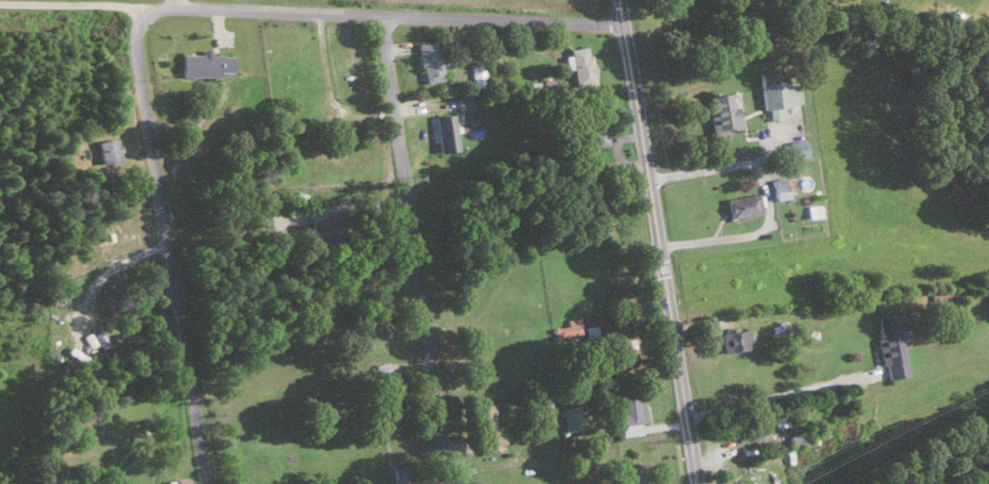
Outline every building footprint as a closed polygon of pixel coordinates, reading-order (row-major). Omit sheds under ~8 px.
[(421,82),(441,80),(435,40),(416,42),(421,82)] [(570,47),(573,81),(592,79),(589,46),(570,47)] [(179,75),(218,76),(218,71),(232,71),(232,54),(180,53),(179,75)] [(760,71),(762,106),(799,104),(798,83),(786,84),(785,69),(760,71)] [(710,95),(713,112),(708,112),(711,133),(741,128),(738,105),(733,106),(730,91),(710,95)] [(458,108),(473,106),(472,95),(457,96),(458,108)] [(768,119),(780,118),(780,107),(768,108),(768,119)] [(438,152),(457,149),(451,113),(433,115),(438,152)] [(584,117),(585,145),(606,144),(606,125),(600,125),(600,116),(584,117)] [(97,140),(99,162),(118,161),(116,138),(97,140)] [(789,140),(790,157),(806,156),(805,139),(789,140)] [(774,198),(794,195),(791,176),(771,179),(774,198)] [(763,212),(759,192),(726,198),(729,218),(763,212)] [(820,216),(820,204),(806,204),(807,217),(820,216)] [(324,217),(323,213),(305,215),(308,240),(342,236),(340,216),(324,217)] [(896,313),(874,316),(882,363),(885,362),(888,378),(906,375),(896,313)] [(569,320),(570,330),(578,329),(577,319),(569,320)] [(748,328),(720,330),(721,351),(749,349),(748,328)] [(609,331),(608,351),(629,353),(631,333),(609,331)] [(643,422),(640,391),(617,394),(621,435),(640,433),(639,423),(643,422)] [(478,446),(504,445),(503,424),(494,425),(493,404),(476,405),(478,446)] [(562,406),(564,431),(582,429),(579,404),(562,406)] [(788,434),(788,446),(806,445),(806,433),(788,434)] [(406,465),(391,468),(393,481),(385,482),(385,483),(409,483),(406,465)] [(637,465),(620,465),(621,483),(638,483),(637,465)]
